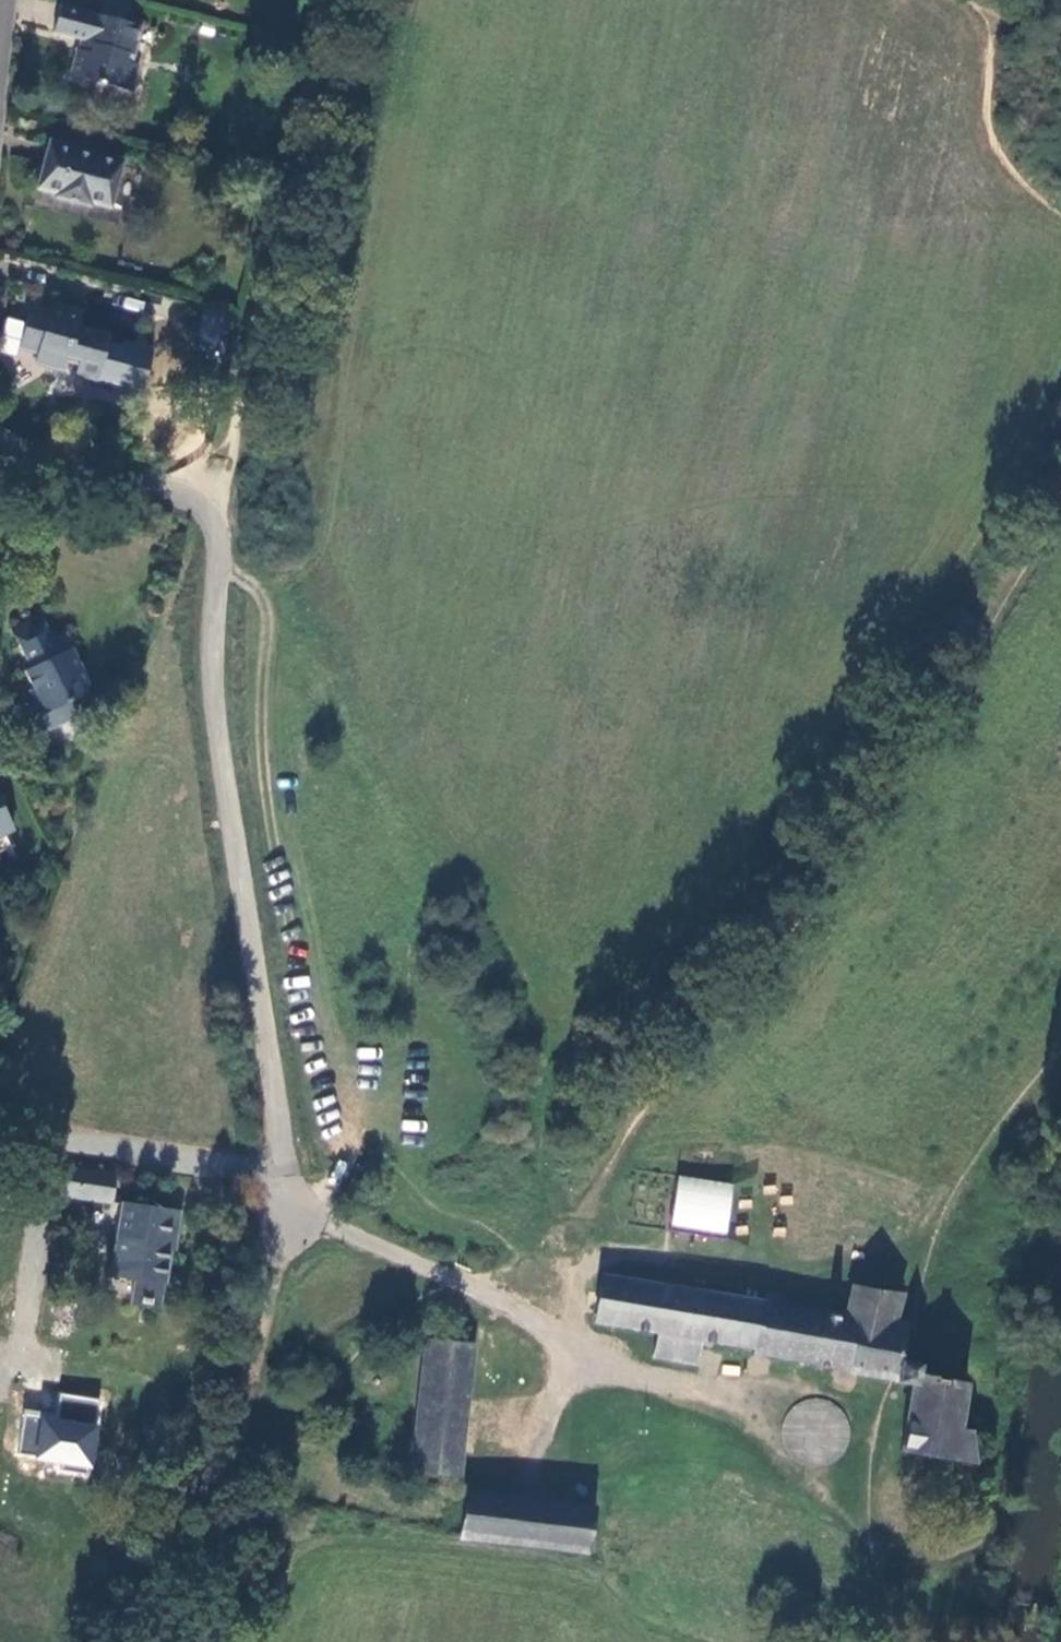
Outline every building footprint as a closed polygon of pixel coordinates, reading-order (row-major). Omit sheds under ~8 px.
[(108,1),(132,8),(134,1),(129,0),(109,0),(108,1)] [(78,52),(72,76),(98,84),(98,87),(106,89),(107,86),(132,93),(139,67),(132,64),(142,28),(127,24),(132,8),(108,1),(104,17),(95,14),(96,13),(66,5),(57,34),(86,43),(84,53),(78,52)] [(47,142),(34,189),(54,194),(53,198),(89,208),(90,205),(110,210),(123,162),(47,142)] [(46,316),(29,311),(19,346),(37,351),(34,363),(62,370),(66,358),(78,361),(72,383),(94,389),(108,336),(78,329),(82,315),(49,306),(46,316)] [(37,718),(45,733),(75,718),(68,703),(87,694),(85,689),(89,687),(70,649),(72,648),(65,635),(52,641),(39,616),(9,631),(27,670),(23,672),(35,698),(24,704),(33,720),(37,718)] [(12,830),(0,806),(0,836),(12,830)] [(110,1206),(114,1177),(60,1169),(55,1198),(110,1206)] [(728,1233),(733,1181),(676,1176),(672,1228),(728,1233)] [(173,1213),(120,1206),(109,1277),(132,1280),(130,1302),(159,1306),(173,1213)] [(974,1467),(970,1434),(960,1431),(965,1384),(918,1377),(919,1365),(901,1363),(902,1358),(903,1349),(901,1348),(906,1329),(895,1326),(901,1298),(853,1287),(844,1317),(841,1316),(841,1313),(824,1309),(823,1313),(601,1277),(593,1324),(657,1334),(702,1342),(752,1350),(752,1354),(891,1381),(896,1382),(896,1383),(910,1386),(899,1452),(974,1467)] [(697,1367),(702,1342),(657,1334),(652,1358),(697,1367)] [(457,1477),(472,1347),(426,1341),(410,1472),(457,1477)] [(58,1392),(55,1414),(24,1409),(16,1457),(93,1469),(104,1400),(58,1392)] [(467,1493),(461,1540),(586,1555),(595,1510),(467,1493)]
